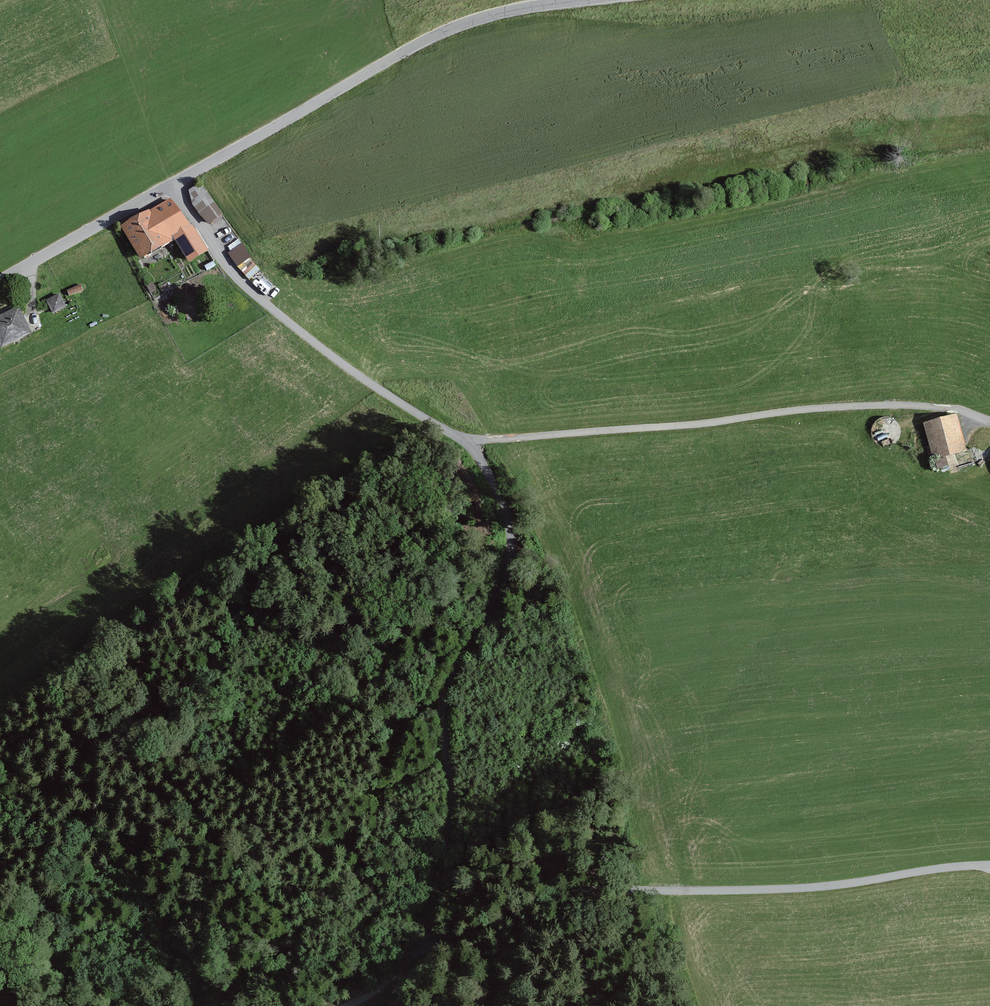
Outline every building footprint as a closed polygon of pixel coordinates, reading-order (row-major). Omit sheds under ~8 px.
[(193,206),(210,226),(223,216),(201,185),(190,193),(193,206)] [(186,226),(170,200),(121,230),(141,262),(174,242),(187,263),(208,250),(191,222),(186,226)] [(245,279),(260,271),(244,243),(230,251),(245,279)] [(67,309),(60,296),(46,303),(53,316),(67,309)] [(18,309),(0,318),(0,346),(2,351),(32,335),(18,309)] [(965,448),(956,414),(925,422),(937,469),(957,463),(954,451),(965,448)] [(898,441),(900,437),(901,432),(900,427),(897,422),(893,419),(888,418),(883,418),(878,420),(875,423),(872,427),(872,432),(872,436),(874,440),(877,444),(880,446),(885,447),(890,447),(895,445),(898,441)]
